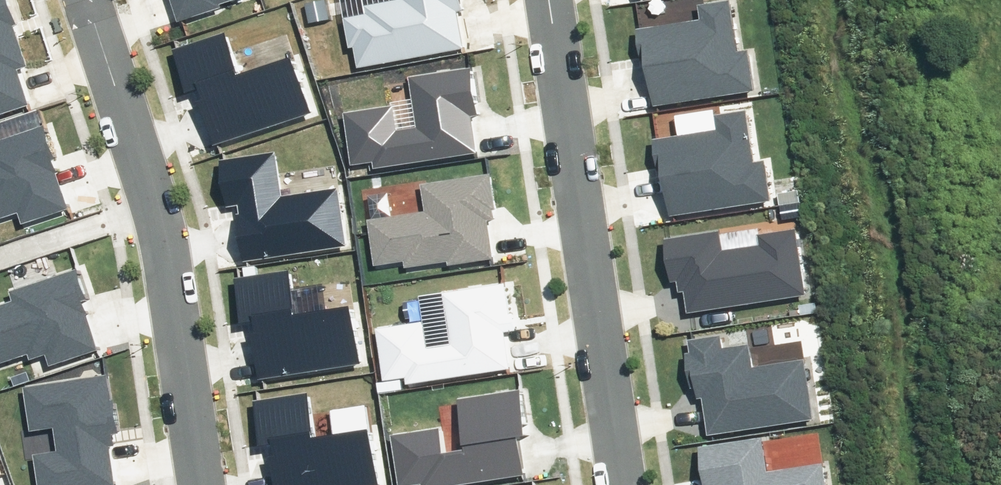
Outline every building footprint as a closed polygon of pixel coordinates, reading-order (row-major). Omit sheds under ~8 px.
[(34,100),(21,63),(31,59),(11,0),(0,0),(0,112),(34,100)] [(184,19),(226,5),(225,0),(178,0),(184,19)] [(363,63),(467,45),(460,6),(467,5),(466,0),(373,0),(367,1),(369,8),(348,12),(353,43),(360,42),(363,63)] [(657,99),(758,85),(752,48),(742,50),(735,0),(720,0),(706,2),(708,15),(641,24),(646,56),(650,55),(657,99)] [(205,86),(223,138),(318,106),(301,56),(242,76),(227,34),(180,50),(194,90),(205,86)] [(343,106),(353,161),(375,157),(376,164),(478,147),(471,108),(481,106),(477,84),(473,62),(415,72),(424,122),(401,126),(399,112),(396,97),(343,106)] [(666,165),(673,210),(773,195),(768,159),(758,160),(750,108),(722,112),(723,125),(657,135),(662,166),(666,165)] [(1,216),(18,210),(21,221),(71,205),(56,159),(62,157),(51,123),(0,140),(0,214),(1,216)] [(240,210),(248,260),(355,243),(346,182),(289,191),(282,147),(223,156),(230,202),(243,200),(244,209),(240,210)] [(374,218),(380,262),(405,258),(405,264),(451,257),(452,262),(497,255),(491,214),(499,213),(493,172),(428,182),(432,210),(374,218)] [(668,235),(674,278),(681,277),(682,287),(688,287),(691,308),(805,292),(796,226),(762,231),(763,240),(728,245),(725,227),(668,235)] [(30,350),(33,357),(50,352),(54,363),(104,346),(89,299),(95,297),(84,265),(17,287),(21,298),(0,305),(0,360),(30,350)] [(260,317),(267,372),(366,358),(359,306),(297,314),(291,270),(241,277),(247,319),(260,317)] [(378,325),(388,380),(410,376),(411,383),(513,366),(506,326),(516,325),(512,303),(508,280),(450,290),(459,341),(436,345),(431,316),(378,325)] [(704,396),(709,434),(822,417),(812,351),(756,359),(753,339),(733,342),(731,328),(694,334),(696,349),(691,350),(698,397),(704,396)] [(46,484),(84,484),(119,480),(113,441),(119,441),(117,429),(120,429),(112,373),(58,381),(57,374),(28,379),(35,424),(54,421),(57,441),(39,444),(46,484)] [(402,483),(424,480),(425,484),(434,484),(527,469),(520,430),(530,428),(526,406),(522,384),(464,394),(473,444),(451,448),(446,420),(392,429),(402,483)] [(286,484),(379,484),(388,484),(380,421),(316,429),(311,395),(262,402),(268,444),(280,442),(286,484)] [(828,454),(771,462),(766,431),(703,441),(709,484),(833,484),(828,454)]
